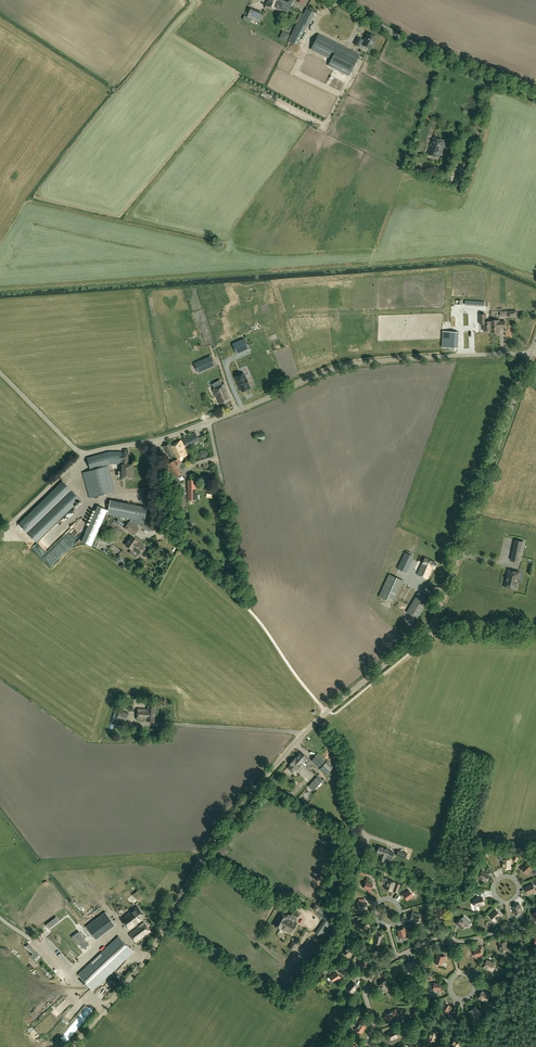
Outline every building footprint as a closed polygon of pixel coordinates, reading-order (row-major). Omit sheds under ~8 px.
[(265,5),(271,7),(276,10),(280,11),(287,14),(289,8),(292,1),(290,0),(267,0),(265,5)] [(259,22),(262,14),(250,9),(247,17),(244,15),(243,19),(250,22),(251,19),(259,22)] [(297,45),(307,26),(299,22),(290,41),(297,45)] [(358,38),(355,45),(359,47),(361,44),(370,48),(376,37),(367,33),(364,41),(362,40),(358,38)] [(312,47),(332,57),(338,45),(318,35),(312,47)] [(338,45),(332,57),(328,66),(349,76),(359,55),(338,44),(338,45)] [(446,141),(440,139),(434,137),(431,143),(432,144),(428,154),(440,158),(444,148),(446,141)] [(461,188),(471,162),(463,160),(454,185),(461,188)] [(491,331),(491,322),(486,322),(485,314),(480,314),(480,324),(484,324),(485,331),(491,331)] [(492,322),(491,322),(491,331),(492,331),(492,333),(500,332),(500,328),(506,328),(505,321),(499,321),(499,320),(492,320),(492,322)] [(458,339),(459,332),(443,331),(442,347),(457,348),(457,339),(458,339)] [(236,342),(238,346),(242,344),(245,350),(249,348),(246,342),(244,338),(236,342)] [(215,364),(213,359),(201,364),(203,370),(215,364)] [(246,385),(244,381),(244,382),(241,375),(233,379),(236,386),(235,386),(237,388),(239,394),(248,390),(245,385),(246,385)] [(220,404),(231,400),(225,388),(226,388),(224,384),(213,389),(216,396),(217,396),(220,404)] [(199,441),(195,432),(182,438),(186,446),(199,441)] [(169,454),(173,452),(178,450),(182,449),(182,448),(183,447),(180,441),(170,446),(169,444),(165,446),(169,454)] [(186,456),(182,449),(178,450),(173,452),(176,460),(174,461),(173,462),(175,466),(176,465),(180,463),(178,459),(186,456)] [(90,469),(110,464),(122,464),(122,471),(118,471),(118,477),(122,477),(122,478),(132,478),(132,463),(128,463),(128,450),(124,450),(124,452),(108,452),(87,458),(90,469)] [(109,465),(104,467),(82,472),(89,498),(116,491),(109,465)] [(181,474),(176,465),(175,466),(176,467),(173,468),(174,469),(172,470),(176,477),(181,474)] [(196,500),(196,484),(196,480),(192,480),(188,480),(188,500),(196,500)] [(27,532),(71,490),(62,481),(19,524),(27,532)] [(72,491),(28,533),(37,542),(80,499),(72,491)] [(110,500),(107,514),(139,520),(142,506),(110,500)] [(107,510),(97,506),(82,541),(91,546),(107,510)] [(130,521),(125,528),(134,535),(139,528),(137,527),(139,524),(136,522),(132,519),(130,522),(130,521)] [(130,552),(137,541),(138,541),(132,537),(126,545),(131,549),(130,552)] [(511,560),(520,562),(524,542),(515,540),(511,560)] [(144,547),(137,541),(130,552),(135,556),(138,553),(139,554),(144,547)] [(409,574),(417,558),(409,555),(402,570),(409,574)] [(434,569),(437,563),(424,557),(417,574),(427,579),(432,568),(434,569)] [(517,578),(518,572),(509,570),(508,576),(508,577),(507,580),(505,587),(516,589),(517,583),(515,582),(516,578),(517,578)] [(393,603),(403,581),(389,575),(379,597),(393,603)] [(409,605),(417,592),(408,586),(400,599),(409,605)] [(417,619),(429,599),(423,596),(420,601),(415,598),(407,612),(417,619)] [(155,706),(148,705),(148,709),(138,708),(138,711),(137,711),(136,716),(137,716),(137,719),(145,720),(154,721),(155,706)] [(116,719),(117,719),(126,722),(128,713),(119,710),(119,711),(116,710),(113,718),(116,719)] [(301,752),(294,759),(296,761),(297,760),(303,765),(303,764),(305,765),(306,765),(308,764),(308,763),(310,760),(301,752)] [(315,756),(311,760),(319,767),(323,763),(315,756)] [(305,766),(305,765),(303,764),(303,765),(297,760),(296,761),(294,759),(290,764),(291,764),(288,768),(293,773),(296,769),(299,772),(305,766)] [(325,763),(322,766),(320,768),(327,774),(328,772),(331,769),(325,763)] [(322,780),(317,776),(308,786),(313,791),(322,780)] [(357,855),(359,850),(356,849),(357,847),(354,846),(351,852),(357,855)] [(391,862),(394,853),(389,851),(389,850),(379,846),(377,853),(381,854),(379,860),(384,862),(385,857),(386,858),(385,860),(391,862)] [(396,855),(406,859),(408,854),(398,851),(396,855)] [(533,868),(528,863),(523,867),(522,866),(519,868),(521,870),(522,869),(526,874),(533,868)] [(489,876),(482,871),(478,877),(485,882),(489,876)] [(395,882),(388,880),(383,878),(381,882),(386,884),(385,888),(392,891),(395,882)] [(372,890),(371,890),(373,884),(366,882),(364,888),(369,890),(368,892),(372,893),(372,890)] [(525,887),(528,894),(534,891),(535,893),(535,892),(535,889),(535,890),(533,884),(525,887)] [(413,896),(408,890),(403,894),(402,893),(400,894),(403,897),(404,896),(407,900),(413,896)] [(482,897),(473,899),(475,906),(484,904),(482,897)] [(522,913),(520,904),(513,907),(516,915),(522,913)] [(129,929),(146,917),(137,906),(121,919),(129,929)] [(437,908),(436,917),(443,918),(444,911),(446,911),(446,908),(443,908),(443,909),(437,908)] [(496,910),(490,916),(495,921),(501,915),(496,910)] [(104,911),(86,926),(96,939),(114,924),(104,911)] [(294,922),(295,919),(296,920),(299,915),(292,911),(291,911),(289,916),(288,918),(286,918),(287,917),(281,914),(275,926),(280,929),(281,928),(282,929),(282,928),(284,929),(284,930),(291,934),(297,923),(294,922)] [(420,915),(412,913),(410,920),(419,922),(420,915)] [(466,925),(460,919),(456,924),(462,929),(466,925)] [(362,929),(370,926),(367,920),(359,924),(362,929)] [(147,935),(151,932),(144,922),(139,926),(129,933),(136,942),(147,934),(147,935)] [(319,936),(325,940),(335,926),(330,922),(319,936)] [(403,929),(397,930),(399,937),(406,936),(405,930),(406,930),(405,927),(403,927),(403,929)] [(382,936),(375,935),(374,943),(380,945),(382,936)] [(293,941),(289,947),(293,950),(297,944),(293,941)] [(128,946),(126,944),(119,951),(111,942),(78,974),(87,984),(93,990),(134,952),(128,946)] [(499,943),(501,951),(508,950),(506,942),(499,943)] [(30,944),(27,947),(32,953),(35,951),(36,950),(30,944)] [(343,951),(347,956),(354,951),(350,946),(343,951)] [(478,947),(479,949),(474,950),(476,957),(483,955),(481,949),(482,949),(482,946),(478,947)] [(443,956),(443,957),(437,955),(434,963),(441,965),(443,959),(445,960),(446,956),(443,956)] [(368,961),(363,957),(358,964),(364,968),(368,963),(369,964),(371,961),(369,960),(368,961)] [(448,971),(451,963),(444,960),(441,968),(448,971)] [(495,964),(487,961),(485,967),(493,971),(495,964)] [(131,962),(126,968),(129,970),(134,964),(131,962)] [(336,972),(329,976),(333,982),(339,979),(340,980),(342,978),(341,976),(340,977),(336,972)] [(390,987),(384,980),(379,984),(385,992),(390,987)] [(352,981),(347,988),(352,993),(358,986),(352,981)] [(432,984),(432,992),(439,992),(439,993),(441,993),(441,989),(440,989),(440,984),(432,984)] [(487,1002),(490,996),(482,992),(479,998),(487,1002)] [(442,1004),(444,1004),(441,1009),(447,1013),(451,1006),(446,1003),(447,1002),(444,1001),(442,1004)] [(475,1007),(470,1011),(475,1018),(481,1014),(475,1007)] [(396,1009),(385,1015),(388,1021),(394,1017),(395,1018),(399,1016),(396,1009)] [(362,1019),(355,1030),(361,1033),(364,1027),(365,1028),(368,1023),(362,1019)] [(399,1036),(395,1029),(388,1034),(391,1040),(399,1036)] [(430,1032),(428,1040),(434,1041),(436,1033),(430,1032)] [(461,1043),(455,1039),(450,1046),(451,1046),(458,1046),(461,1043)]
